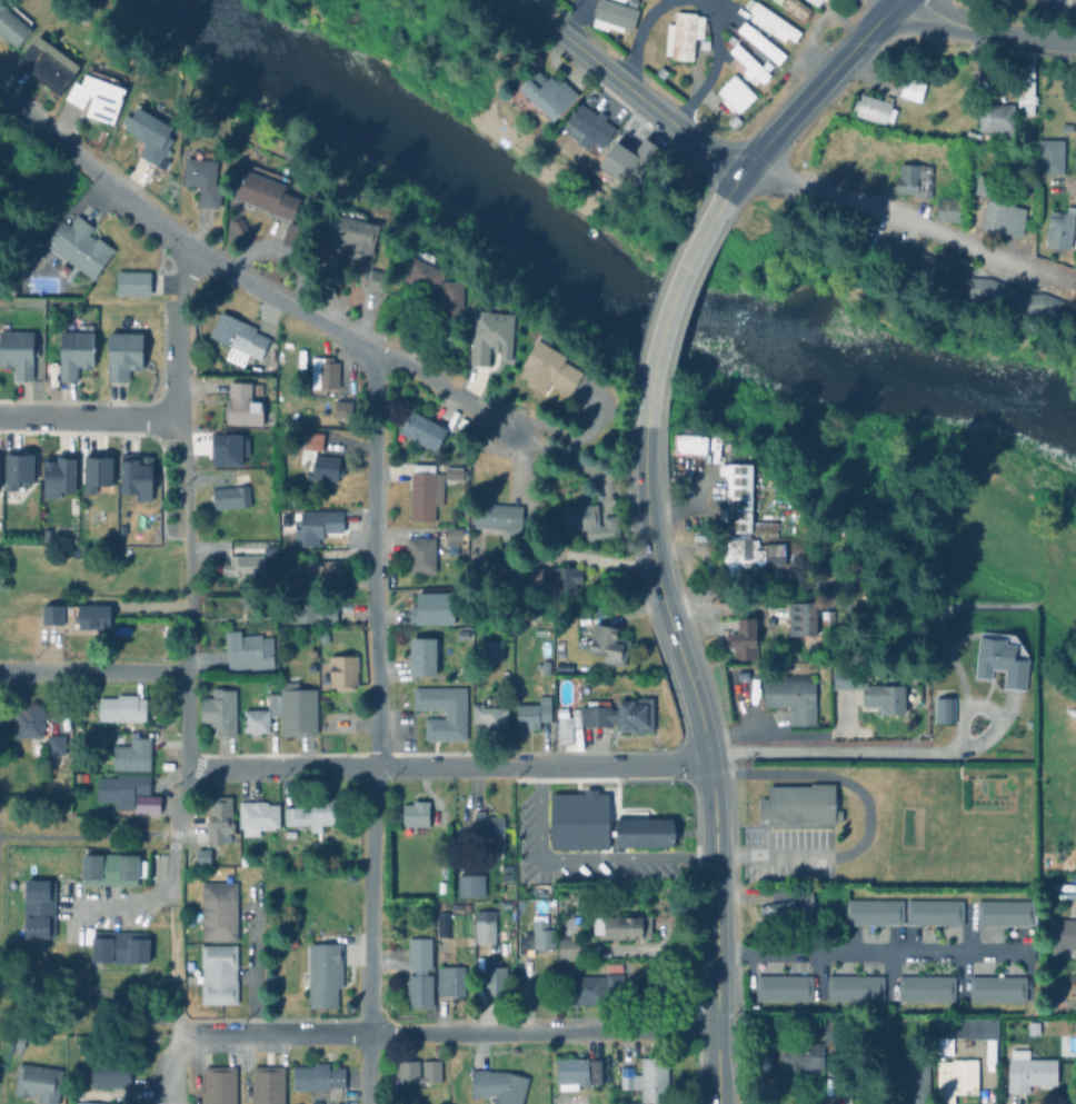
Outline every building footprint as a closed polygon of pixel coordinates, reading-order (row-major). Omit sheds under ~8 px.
[(0,1),(1,0),(6,0),(28,19),(24,23),(28,27),(12,44),(0,34),(0,1)] [(591,18),(597,0),(605,0),(637,10),(630,30),(591,18)] [(748,8),(753,0),(755,0),(799,29),(793,39),(785,33),(781,39),(748,17),(751,11),(748,8)] [(803,14),(783,0),(800,0),(809,7),(803,14)] [(703,13),(701,36),(693,36),(691,58),(669,57),(670,50),(664,50),(665,21),(672,22),(672,9),(694,10),(694,13),(703,13)] [(784,52),(776,61),(766,53),(763,58),(749,48),(754,43),(735,28),(741,19),(784,52)] [(33,32),(62,53),(66,49),(79,58),(56,91),(24,69),(26,68),(13,59),(33,32)] [(767,76),(764,79),(763,78),(760,81),(757,78),(753,82),(749,78),(748,79),(729,61),(728,58),(733,53),(727,48),(735,40),(768,72),(766,74),(767,76)] [(88,67),(116,77),(112,83),(121,86),(110,121),(82,112),(89,93),(87,92),(80,106),(61,95),(71,78),(77,82),(80,70),(82,71),(86,61),(90,62),(88,67)] [(1032,62),(1032,93),(1035,93),(1035,102),(1032,102),(1032,112),(1022,112),(1022,105),(1015,105),(1015,81),(1023,81),(1023,62),(1032,62)] [(532,66),(545,77),(548,73),(556,81),(559,77),(576,91),(550,119),(532,103),(529,107),(519,108),(510,100),(510,89),(532,66)] [(734,71),(754,92),(753,93),(753,95),(738,109),(738,108),(735,110),(715,89),(717,87),(716,87),(731,72),(731,73),(734,71)] [(924,82),(917,101),(897,93),(903,76),(924,82)] [(985,91),(976,91),(976,79),(984,79),(985,91)] [(169,113),(165,121),(167,123),(162,132),(170,137),(160,153),(167,157),(161,167),(136,151),(141,141),(133,136),(134,135),(122,127),(124,122),(119,119),(121,116),(126,118),(132,107),(126,103),(136,88),(155,100),(152,102),(169,113)] [(859,91),(881,98),(883,93),(890,96),(889,101),(890,101),(888,107),(895,108),(890,121),(885,119),(884,123),(875,121),(876,120),(853,112),(854,109),(850,108),(854,96),(858,98),(859,91)] [(581,100),(587,103),(585,106),(614,126),(600,145),(582,131),(577,139),(564,130),(568,122),(565,120),(578,100),(580,102),(581,100)] [(1012,102),(1012,137),(997,138),(997,129),(977,130),(977,103),(1012,102)] [(613,140),(597,166),(633,187),(657,146),(642,136),(632,151),(613,140)] [(1063,138),(1060,173),(1034,172),(1035,137),(1063,138)] [(210,149),(209,157),(215,158),(212,180),(218,181),(216,205),(195,202),(196,182),(180,181),(182,155),(190,156),(190,147),(210,149)] [(929,161),(928,197),(913,196),(913,191),(893,190),(894,173),(896,173),(897,160),(929,161)] [(246,161),(287,177),(281,191),(297,197),(289,218),(270,211),(271,209),(231,195),(241,168),(242,168),(246,161)] [(1000,178),(996,197),(972,191),(976,172),(1000,178)] [(350,192),(339,200),(332,191),(343,183),(350,192)] [(958,198),(957,220),(933,218),(935,196),(958,198)] [(1026,208),(1019,235),(979,225),(986,197),(1013,203),(1013,205),(1026,208)] [(1072,221),(1075,222),(1075,234),(1070,233),(1068,248),(1043,245),(1048,208),(1064,210),(1065,203),(1073,205),(1072,207),(1075,208),(1075,215),(1073,215),(1072,221)] [(361,211),(362,213),(361,218),(366,220),(369,209),(378,217),(366,260),(343,253),(347,242),(341,240),(337,253),(316,247),(327,210),(333,212),(336,206),(340,205),(361,211)] [(73,211),(91,223),(86,231),(92,237),(94,233),(112,247),(90,277),(41,242),(59,217),(66,222),(73,211)] [(248,231),(236,237),(227,220),(238,213),(248,231)] [(300,225),(292,246),(278,239),(286,219),(300,225)] [(954,265),(944,287),(884,260),(894,239),(954,265)] [(412,249),(419,251),(422,249),(430,253),(432,256),(430,260),(434,261),(435,263),(434,266),(441,270),(437,280),(439,280),(439,278),(459,277),(461,320),(440,319),(440,296),(399,279),(412,249)] [(389,271),(385,290),(362,285),(367,266),(389,271)] [(147,269),(147,292),(112,291),(113,268),(147,269)] [(1022,290),(1022,291),(1042,290),(1063,301),(1047,329),(958,304),(967,275),(987,276),(1002,282),(1022,290)] [(267,336),(257,357),(246,351),(240,364),(222,355),(228,344),(206,334),(217,308),(253,326),(252,329),(267,336)] [(511,311),(508,357),(496,356),(497,348),(490,348),(490,344),(487,344),(486,364),(468,362),(471,308),(488,309),(487,310),(511,311)] [(78,312),(77,329),(82,329),(82,321),(90,321),(90,366),(78,366),(78,364),(76,364),(74,378),(57,378),(57,364),(56,364),(56,329),(58,329),(58,312),(78,312)] [(11,366),(0,366),(0,321),(8,321),(7,328),(32,329),(31,347),(36,347),(36,355),(31,355),(31,379),(13,379),(13,364),(11,364),(11,366)] [(141,330),(141,365),(139,365),(139,367),(128,367),(128,379),(107,379),(107,330),(141,330)] [(580,370),(567,392),(551,382),(545,394),(534,387),(532,389),(522,382),(526,378),(517,372),(521,366),(518,365),(535,337),(564,355),(561,358),(580,370)] [(330,354),(330,360),(336,359),(337,386),(310,387),(309,355),(330,354)] [(260,381),(261,422),(223,422),(223,418),(221,418),(220,404),(225,404),(225,380),(248,380),(248,381),(260,381)] [(350,399),(349,416),(331,415),(332,399),(350,399)] [(444,427),(432,449),(396,429),(407,407),(444,427)] [(697,428),(697,434),(705,434),(704,455),(671,451),(670,451),(671,431),(675,431),(680,431),(681,426),(681,425),(697,426),(697,428)] [(321,430),(320,448),(300,447),(301,429),(321,430)] [(33,447),(33,451),(31,451),(31,479),(26,480),(21,480),(21,479),(17,479),(17,488),(4,488),(4,480),(3,480),(3,450),(18,450),(18,449),(20,449),(20,447),(33,447)] [(71,449),(71,489),(57,489),(57,496),(41,496),(41,454),(53,454),(53,449),(71,449)] [(108,449),(108,483),(93,483),(93,490),(81,490),(81,484),(80,484),(80,452),(96,452),(96,449),(108,449)] [(151,454),(151,463),(150,463),(149,498),(133,498),(133,491),(118,491),(119,451),(141,451),(141,454),(151,454)] [(341,467),(340,475),(337,475),(336,480),(303,477),(305,468),(312,469),(313,452),(338,455),(337,466),(341,467)] [(434,464),(432,473),(441,473),(440,506),(434,506),(434,521),(408,520),(410,471),(411,471),(411,463),(434,464)] [(777,520),(777,535),(751,535),(751,531),(728,531),(728,463),(753,463),(751,520),(777,520)] [(465,468),(465,474),(460,474),(460,478),(441,477),(442,465),(460,465),(460,468),(465,468)] [(248,471),(252,505),(215,509),(215,504),(209,504),(208,494),(213,493),(212,488),(231,486),(231,481),(236,481),(235,474),(248,471)] [(522,506),(521,530),(475,527),(476,503),(522,506)] [(598,504),(599,525),(604,524),(604,516),(618,515),(620,538),(587,540),(586,529),(565,530),(562,506),(598,504)] [(343,510),(343,531),(322,531),(322,538),(319,538),(319,546),(295,546),(295,528),(300,528),(300,510),(343,510)] [(462,528),(462,540),(447,539),(447,528),(462,528)] [(758,548),(760,548),(760,545),(764,545),(764,543),(785,544),(785,567),(754,567),(754,579),(725,578),(725,555),(729,540),(729,533),(749,534),(754,539),(758,539),(758,548)] [(435,537),(435,573),(411,573),(411,560),(407,560),(407,537),(435,537)] [(263,554),(265,576),(221,577),(221,564),(230,564),(230,555),(263,554)] [(343,559),(343,564),(345,564),(346,574),(343,574),(343,584),(308,584),(307,574),(306,574),(306,565),(308,565),(307,560),(343,559)] [(576,566),(576,568),(581,568),(582,583),(577,583),(577,595),(546,596),(545,575),(555,574),(554,567),(576,566)] [(544,567),(544,581),(529,581),(529,567),(544,567)] [(455,624),(410,625),(409,605),(416,605),(416,593),(454,591),(455,624)] [(336,604),(337,621),(293,623),(293,594),(315,594),(315,604),(336,604)] [(817,634),(790,635),(789,601),(816,601),(817,634)] [(840,601),(839,630),(823,629),(823,601),(840,601)] [(63,604),(63,624),(42,625),(42,605),(63,604)] [(110,605),(110,636),(96,635),(96,629),(79,628),(79,604),(110,605)] [(755,617),(757,660),(735,660),(735,647),(730,647),(729,633),(738,631),(737,618),(755,617)] [(630,640),(625,666),(602,662),(605,655),(588,652),(589,649),(577,647),(579,640),(590,639),(595,623),(617,628),(616,636),(630,640)] [(469,629),(469,639),(457,638),(458,629),(469,629)] [(240,630),(241,635),(261,634),(262,637),(272,636),(275,654),(272,654),(273,668),(252,670),(251,667),(229,669),(226,631),(240,630)] [(979,630),(1013,634),(1026,653),(1025,657),(1027,657),(1024,689),(1000,687),(1003,669),(990,668),(989,679),(973,677),(976,634),(979,634),(979,630)] [(436,638),(435,675),(409,675),(409,637),(436,638)] [(504,639),(504,660),(479,660),(479,640),(504,639)] [(358,655),(358,690),(335,690),(335,686),(330,686),(330,684),(322,684),(322,675),(329,675),(329,655),(358,655)] [(551,660),(551,674),(542,674),(542,660),(551,660)] [(572,664),(572,672),(557,670),(557,662),(572,664)] [(905,685),(905,714),(877,714),(877,706),(863,706),(863,688),(834,689),(834,667),(861,667),(861,683),(868,683),(868,685),(885,685),(885,686),(905,685)] [(808,675),(808,680),(816,680),(817,725),(793,725),(793,707),(765,707),(765,680),(786,680),(785,676),(808,675)] [(298,682),(298,689),(317,689),(317,734),(281,735),(281,714),(278,714),(278,716),(269,716),(270,732),(261,732),(261,734),(250,734),(250,732),(243,732),(243,709),(268,709),(268,693),(278,693),(278,695),(280,694),(280,689),(282,688),(282,682),(298,682)] [(236,689),(237,735),(216,735),(216,727),(202,727),(201,697),(210,697),(210,687),(229,687),(229,689),(236,689)] [(434,739),(434,718),(445,718),(445,709),(434,709),(434,687),(467,687),(467,739),(434,739)] [(138,695),(138,698),(146,698),(146,722),(99,720),(99,697),(117,697),(117,695),(138,695)] [(540,722),(540,728),(528,729),(528,726),(517,726),(516,704),(539,703),(539,696),(550,695),(551,720),(540,722)] [(953,696),(953,722),(933,722),(931,696),(953,696)] [(495,697),(496,706),(508,706),(509,728),(485,728),(485,723),(474,723),(472,704),(481,703),(481,697),(495,697)] [(654,698),(654,732),(629,732),(629,730),(617,730),(617,722),(612,722),(612,726),(574,726),(574,742),(559,742),(559,717),(556,717),(556,708),(568,708),(568,716),(572,716),(572,708),(581,708),(581,707),(587,707),(587,699),(610,700),(610,706),(612,706),(612,709),(617,709),(617,700),(632,700),(632,697),(654,698)] [(42,705),(42,719),(48,719),(48,728),(42,728),(42,737),(13,737),(14,709),(20,709),(21,705),(42,705)] [(66,735),(64,755),(48,754),(48,735),(66,735)] [(151,737),(151,769),(112,770),(112,745),(130,745),(130,737),(151,737)] [(150,774),(150,794),(133,794),(133,808),(116,808),(116,803),(97,802),(98,776),(118,777),(118,774),(150,774)] [(835,783),(835,797),(839,797),(839,809),(843,809),(843,820),(836,820),(836,823),(767,822),(767,817),(760,817),(760,797),(768,797),(768,785),(810,785),(810,783),(835,783)] [(160,796),(160,812),(134,812),(134,795),(160,796)] [(337,798),(337,824),(322,824),(322,832),(310,832),(310,824),(286,824),(285,807),(302,807),(302,810),(309,810),(309,806),(307,806),(307,799),(320,798),(319,795),(329,795),(329,798),(337,798)] [(221,798),(221,802),(232,802),(232,822),(233,822),(235,833),(229,833),(229,835),(231,835),(231,842),(208,842),(208,818),(209,818),(209,816),(210,816),(209,800),(217,800),(217,798),(221,798)] [(430,800),(430,825),(417,825),(417,834),(406,834),(405,825),(404,825),(404,804),(415,804),(415,798),(419,798),(419,800),(430,800)] [(252,803),(255,803),(255,802),(265,802),(265,803),(269,803),(269,805),(280,805),(280,827),(276,827),(276,831),(260,831),(261,837),(245,837),(245,828),(241,828),(241,803),(252,802),(252,803)] [(598,808),(598,832),(597,832),(581,832),(580,832),(580,839),(557,839),(558,804),(568,804),(568,808),(598,808)] [(485,810),(485,816),(502,816),(504,849),(476,849),(475,810),(485,810)] [(678,825),(679,836),(672,836),(672,845),(616,846),(616,844),(612,844),(612,833),(611,833),(611,828),(616,828),(616,817),(672,816),(672,826),(678,825)] [(137,854),(136,884),(82,883),(82,878),(79,878),(80,853),(137,854)] [(484,874),(484,895),(458,895),(458,874),(484,874)] [(56,881),(53,935),(47,935),(47,936),(21,936),(23,878),(47,878),(47,881),(56,881)] [(237,881),(237,939),(201,941),(200,881),(237,881)] [(815,914),(763,922),(760,905),(765,904),(765,902),(774,901),(773,889),(811,884),(815,914)] [(960,898),(960,924),(905,924),(905,898),(960,898)] [(1032,899),(1030,925),(975,924),(975,898),(1032,899)] [(900,899),(900,924),(845,924),(845,899),(900,899)] [(450,912),(450,936),(438,937),(437,912),(450,912)] [(651,914),(651,937),(604,938),(604,933),(594,933),(594,916),(604,916),(604,915),(651,914)] [(581,915),(581,923),(582,923),(582,933),(565,933),(565,916),(571,916),(571,915),(581,915)] [(1047,918),(1075,918),(1075,956),(1050,956),(1050,948),(1048,948),(1047,918)] [(499,919),(499,937),(496,937),(496,942),(475,942),(475,919),(499,919)] [(555,928),(555,947),(526,947),(525,952),(519,952),(519,935),(525,935),(525,931),(534,931),(534,921),(548,921),(547,928),(555,928)] [(147,931),(146,961),(89,959),(90,935),(92,935),(93,931),(147,931)] [(297,937),(298,946),(285,946),(285,938),(297,937)] [(431,937),(431,969),(427,969),(427,974),(432,974),(432,1006),(408,1006),(408,974),(414,974),(414,969),(408,969),(408,937),(431,937)] [(580,938),(579,956),(558,956),(559,937),(580,938)] [(342,942),(342,987),(337,987),(337,1006),(309,1006),(308,943),(342,942)] [(237,945),(237,967),(236,967),(236,979),(237,979),(237,1003),(200,1003),(200,979),(201,979),(201,967),(200,967),(200,945),(200,944),(237,944),(237,945)] [(499,958),(499,965),(506,965),(507,997),(492,997),(492,993),(485,993),(485,966),(486,966),(486,959),(486,957),(494,956),(494,958),(499,958)] [(622,963),(621,972),(625,972),(625,1002),(589,1002),(589,1003),(579,1003),(579,1004),(569,1004),(569,987),(571,987),(571,975),(605,975),(605,972),(607,972),(607,963),(622,963)] [(470,965),(471,994),(438,995),(438,965),(470,965)] [(813,974),(813,999),(756,998),(756,973),(813,974)] [(952,973),(952,999),(896,998),(896,973),(952,973)] [(885,974),(884,999),(827,999),(828,974),(885,974)] [(1023,975),(1023,1001),(967,999),(967,974),(1023,975)] [(504,1001),(504,1009),(490,1009),(490,1001),(504,1001)] [(947,1015),(947,1024),(933,1023),(933,1014),(947,1015)] [(884,1017),(884,1028),(874,1027),(874,1017),(874,1016),(884,1017)] [(995,1017),(995,1038),(994,1038),(994,1063),(984,1063),(984,1037),(968,1037),(968,1036),(953,1036),(953,1016),(995,1017)] [(841,1017),(841,1043),(825,1043),(825,1017),(841,1017)] [(1037,1034),(1026,1034),(1026,1021),(1037,1021),(1037,1034)] [(824,1043),(823,1071),(779,1070),(779,1042),(824,1043)] [(1035,1047),(1034,1058),(1055,1058),(1054,1084),(1027,1084),(1027,1092),(1005,1092),(1005,1081),(1006,1081),(1006,1058),(1008,1058),(1008,1048),(1026,1048),(1026,1047),(1035,1047)] [(668,1056),(668,1101),(641,1102),(641,1088),(621,1088),(620,1066),(634,1066),(634,1074),(641,1074),(641,1056),(668,1056)] [(588,1057),(588,1058),(600,1058),(601,1083),(577,1083),(578,1088),(559,1090),(559,1083),(557,1083),(556,1058),(588,1057)] [(953,1103),(936,1103),(934,1060),(949,1060),(949,1058),(974,1057),(975,1093),(952,1094),(953,1103)] [(440,1060),(441,1082),(398,1082),(398,1075),(396,1075),(395,1071),(398,1071),(398,1061),(419,1061),(419,1076),(422,1076),(422,1061),(440,1060)] [(905,1060),(905,1061),(926,1060),(927,1101),(903,1101),(901,1082),(894,1082),(894,1060),(905,1060)] [(61,1068),(56,1103),(36,1102),(37,1095),(28,1094),(28,1096),(12,1094),(17,1062),(61,1068)] [(130,1062),(130,1087),(90,1087),(90,1062),(130,1062)] [(328,1062),(328,1066),(345,1066),(345,1100),(328,1100),(328,1090),(292,1090),(292,1066),(313,1066),(313,1062),(328,1062)] [(283,1066),(283,1103),(252,1103),(252,1065),(283,1066)] [(236,1066),(236,1103),(205,1103),(205,1066),(236,1066)] [(529,1077),(521,1103),(492,1103),(495,1094),(489,1095),(489,1096),(471,1096),(471,1068),(489,1068),(489,1071),(505,1071),(508,1072),(508,1070),(526,1075),(526,1076),(529,1077)]
